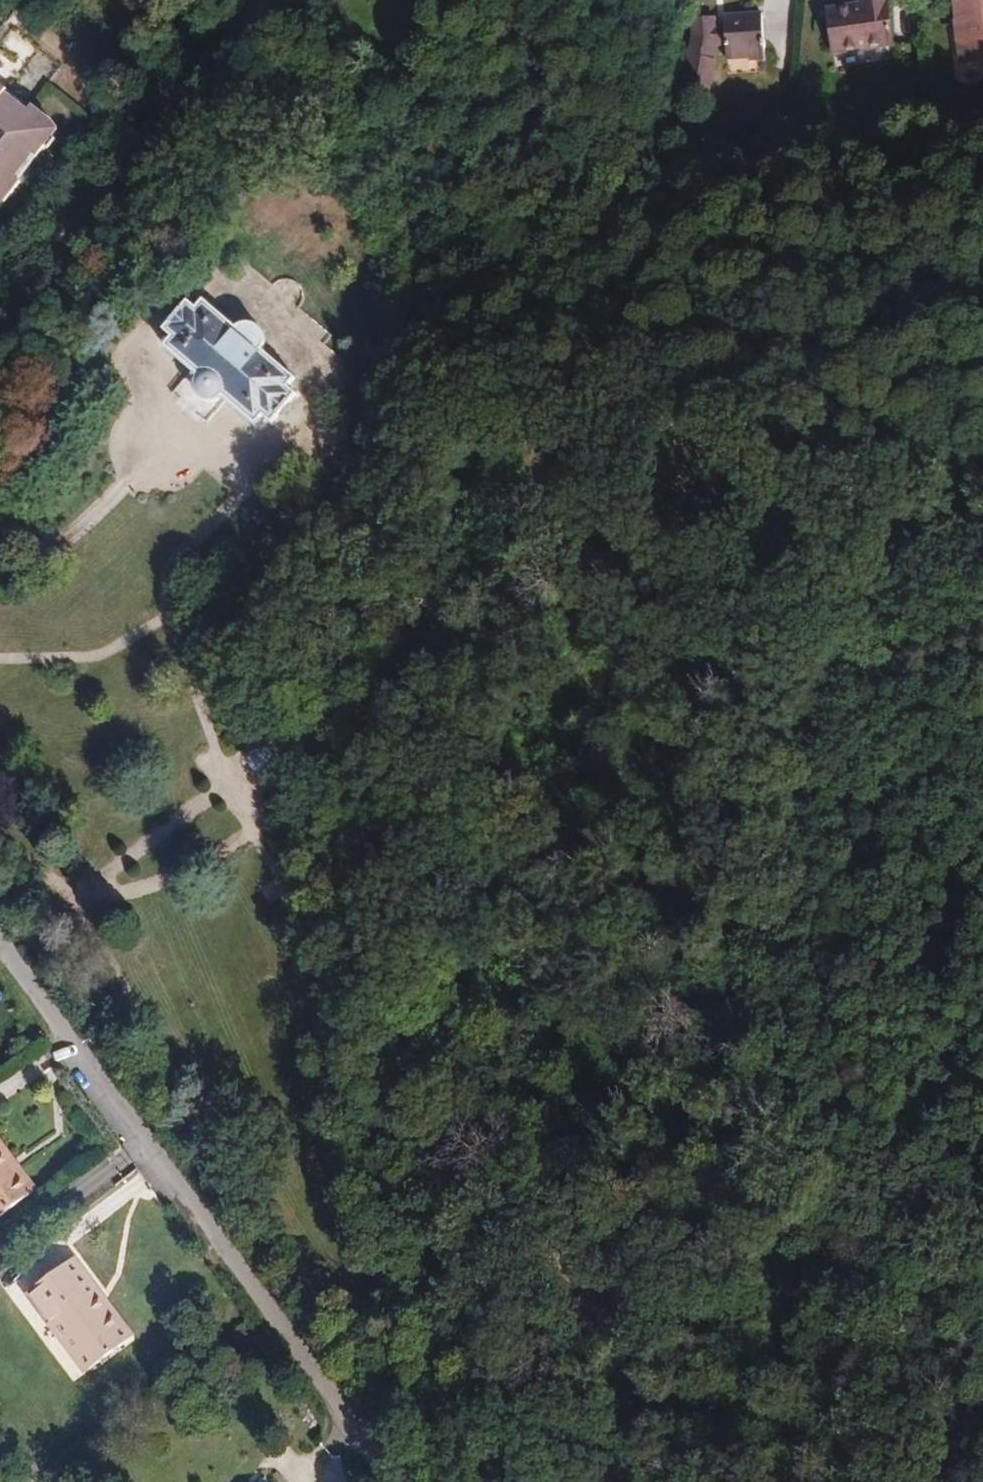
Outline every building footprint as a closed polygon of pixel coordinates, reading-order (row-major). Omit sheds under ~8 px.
[(832,52),(893,44),(887,0),(860,0),(861,4),(826,9),(832,52)] [(982,59),(982,0),(953,0),(961,62),(982,59)] [(691,18),(692,39),(681,93),(708,99),(716,59),(712,58),(714,48),(725,47),(726,59),(749,57),(749,61),(765,60),(762,12),(723,15),(724,24),(717,24),(716,16),(691,18)] [(4,202),(21,181),(15,177),(33,155),(36,158),(45,147),(38,142),(53,123),(31,106),(28,111),(6,94),(9,90),(0,84),(0,199),(4,202)] [(53,123),(38,142),(45,147),(58,130),(53,123)] [(188,301),(163,330),(172,337),(165,346),(197,373),(195,377),(194,387),(196,393),(202,398),(208,400),(217,399),(223,395),(255,423),(262,415),(271,422),(296,394),(288,387),(294,378),(263,350),(265,342),(264,337),(261,330),(255,325),(250,324),(244,324),(236,327),(204,300),(196,308),(188,301)] [(264,750),(259,749),(252,751),(249,756),(248,761),(251,766),(260,770),(265,768),(269,764),(270,759),(268,754),(264,750)] [(38,1189),(0,1138),(0,1217),(38,1189)] [(90,1284),(72,1261),(34,1289),(68,1335),(66,1337),(90,1369),(124,1343),(100,1312),(97,1314),(80,1292),(90,1284)]
